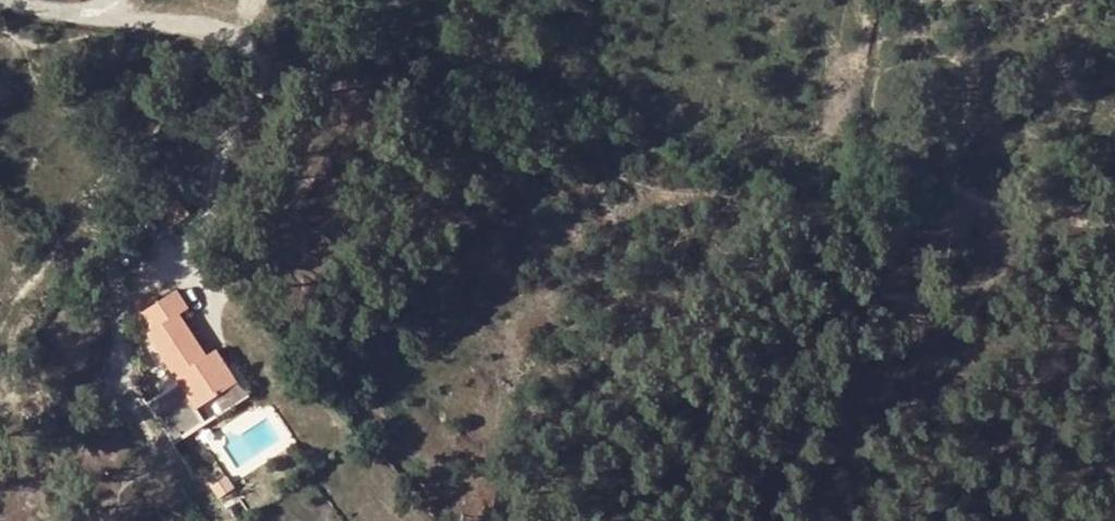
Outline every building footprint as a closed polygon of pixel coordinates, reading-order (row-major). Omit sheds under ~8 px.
[(208,356),(181,314),(188,309),(177,292),(142,314),(154,332),(150,335),(181,383),(148,404),(173,442),(205,422),(198,409),(236,384),(215,351),(208,356)]
